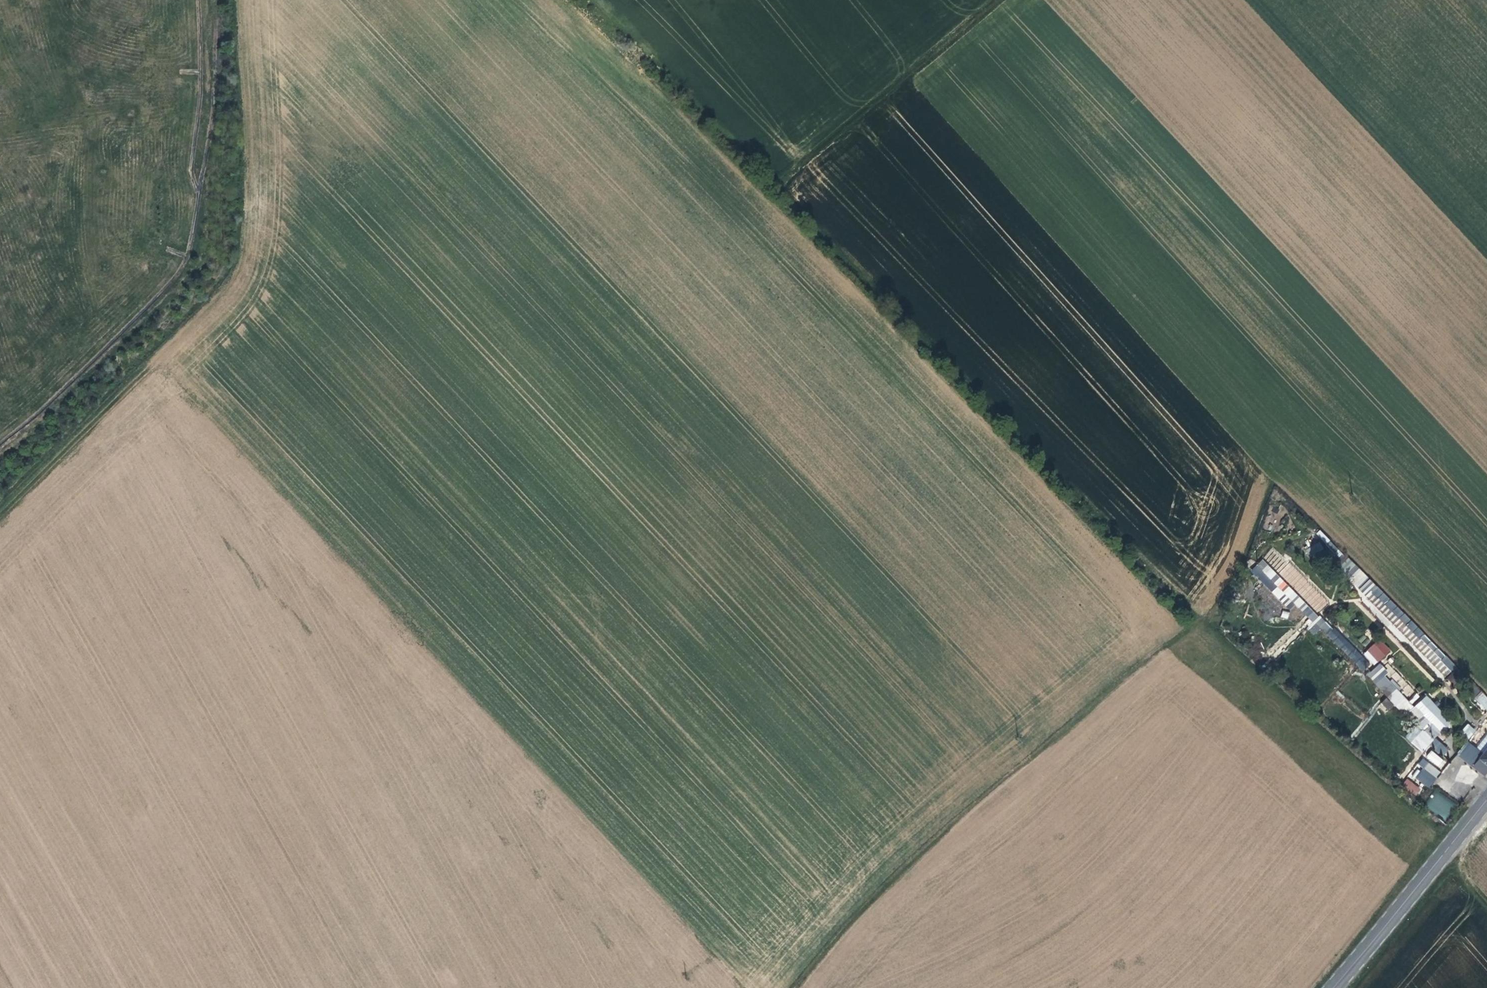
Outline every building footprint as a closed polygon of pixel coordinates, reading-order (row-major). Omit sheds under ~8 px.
[(1318,541),(1306,550),(1312,557),(1324,548),(1318,541)] [(1317,559),(1328,557),(1327,549),(1315,551),(1317,559)] [(1263,558),(1250,571),(1285,607),(1291,601),(1312,622),(1306,627),(1314,635),(1320,628),(1358,666),(1364,660),(1263,558)] [(1299,591),(1297,592),(1318,613),(1328,603),(1294,568),(1285,577),(1299,591)] [(1451,662),(1376,586),(1371,581),(1359,593),(1439,673),(1451,662)] [(1379,638),(1362,654),(1374,666),(1391,651),(1379,638)] [(1404,738),(1422,752),(1425,750),(1441,730),(1447,726),(1451,721),(1441,713),(1429,695),(1413,705),(1407,701),(1395,682),(1390,679),(1381,665),(1380,664),(1367,672),(1384,699),(1381,704),(1389,710),(1396,706),(1399,711),(1408,718),(1413,715),(1420,721),(1417,725),(1412,728),(1404,738)] [(1477,688),(1472,693),(1486,709),(1486,697),(1477,688)] [(1461,731),(1469,738),(1476,731),(1468,723),(1461,731)] [(1430,747),(1444,756),(1449,748),(1436,739),(1430,747)] [(1486,771),(1486,745),(1476,758),(1461,746),(1454,755),(1481,778),(1486,771)] [(1428,749),(1410,776),(1429,788),(1447,761),(1428,749)] [(1407,778),(1401,786),(1416,797),(1422,789),(1407,778)] [(1424,805),(1446,822),(1457,806),(1436,790),(1424,805)]
